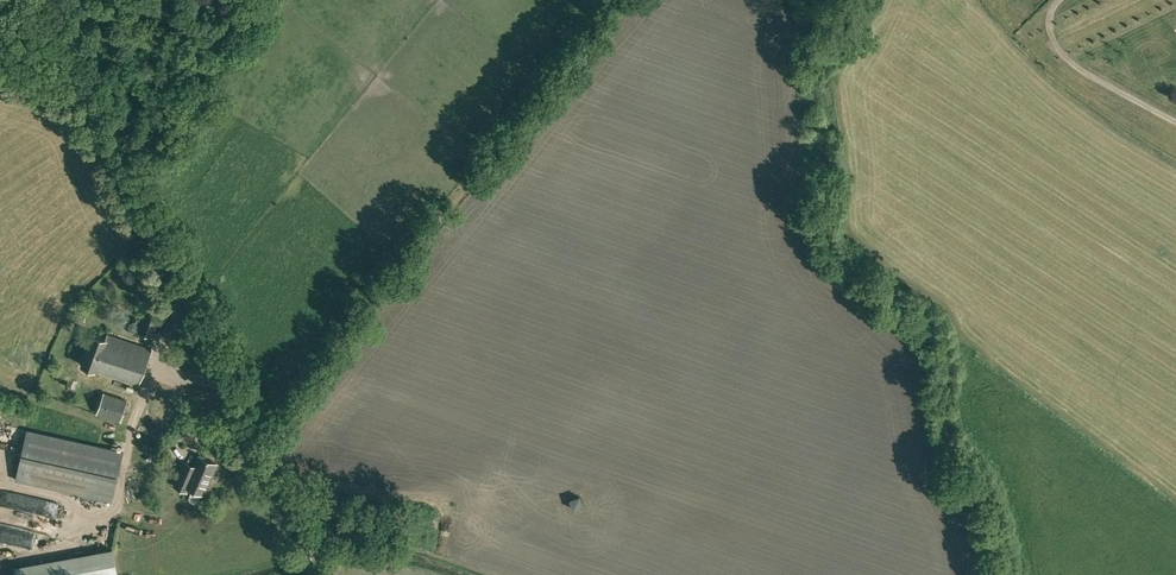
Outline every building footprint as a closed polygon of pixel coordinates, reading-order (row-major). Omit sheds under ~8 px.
[(152,337),(160,316),(145,311),(137,332),(152,337)] [(138,384),(150,348),(106,333),(105,338),(92,334),(82,364),(95,368),(94,370),(138,384)] [(120,420),(126,400),(103,393),(97,413),(120,420)] [(123,451),(27,429),(15,480),(112,501),(123,451)] [(216,463),(199,455),(194,465),(184,460),(181,466),(182,467),(174,486),(186,491),(188,487),(203,493),(216,463)] [(569,496),(573,506),(583,503),(580,492),(569,496)] [(87,510),(85,516),(94,520),(97,514),(87,510)]
